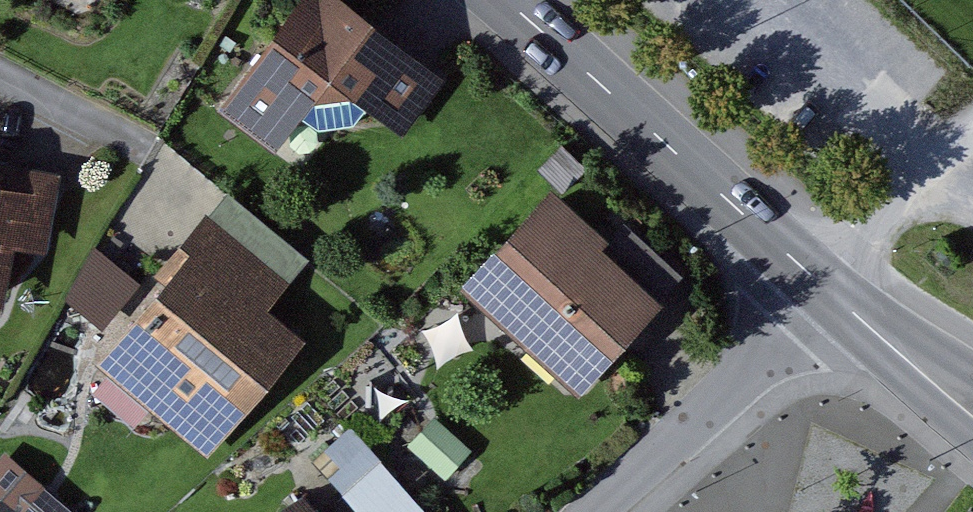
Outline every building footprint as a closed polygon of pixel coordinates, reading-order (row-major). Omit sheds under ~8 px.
[(351,0),(321,0),(227,116),(281,159),(329,100),(371,97),(415,133),(455,84),(351,0)] [(0,172),(0,306),(17,309),(25,255),(55,260),(67,182),(0,172)] [(687,304),(568,194),(475,293),(595,404),(687,304)] [(169,283),(99,367),(208,458),(305,342),(267,311),(307,263),(225,195),(158,275),(169,283)] [(118,268),(94,248),(64,301),(103,330),(140,285),(118,268)] [(401,511),(436,511),(455,493),(357,396),(321,432),(401,511)] [(51,511),(59,511),(83,483),(14,425),(0,442),(0,469),(51,511)] [(316,495),(298,511),(333,511),(316,495)]
